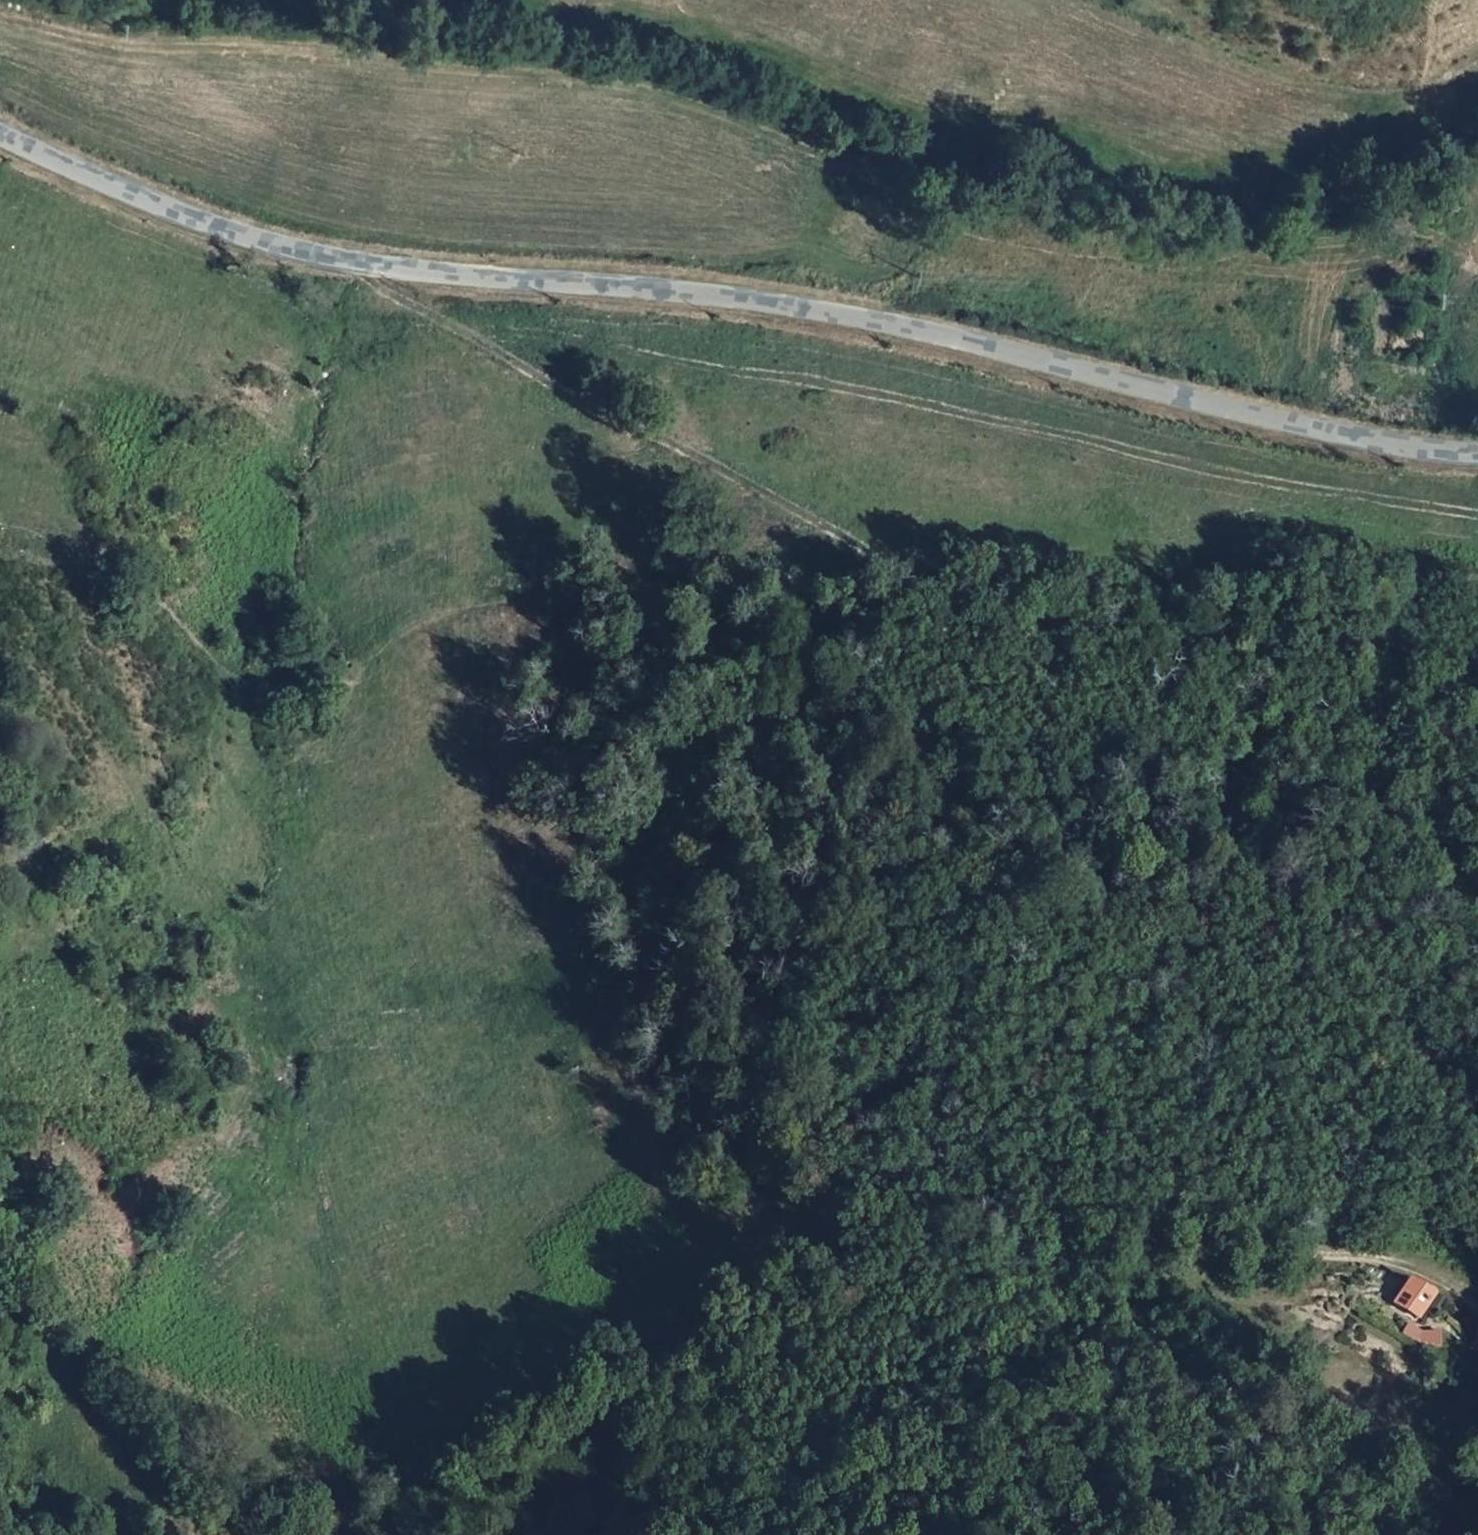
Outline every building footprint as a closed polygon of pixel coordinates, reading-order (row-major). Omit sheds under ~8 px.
[(1433,1295),(1404,1278),(1389,1302),(1418,1319),(1433,1295)] [(1477,1321),(1466,1345),(1477,1351),(1477,1321)] [(1438,1344),(1440,1333),(1406,1327),(1404,1337),(1438,1344)]
